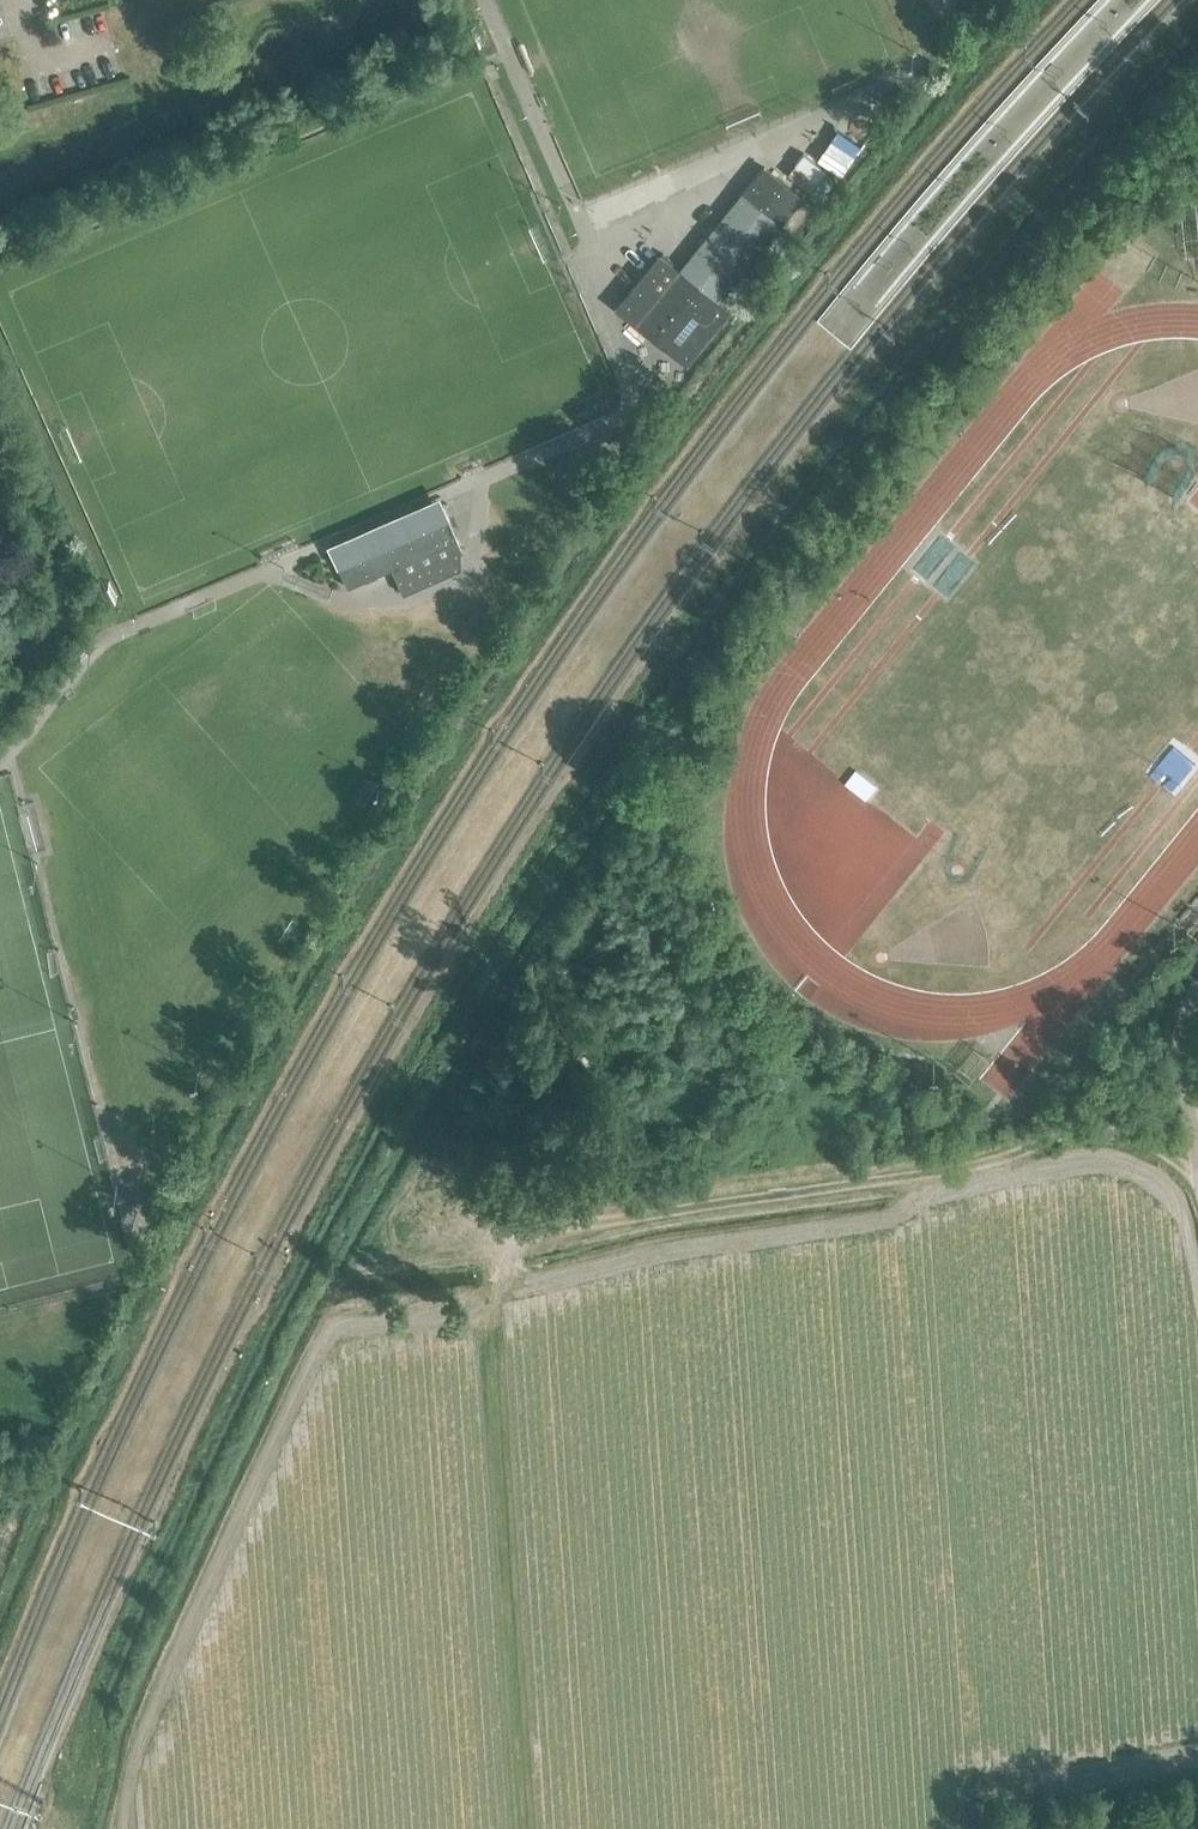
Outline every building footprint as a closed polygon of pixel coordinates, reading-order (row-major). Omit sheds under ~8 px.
[(825,141),(818,150),(840,168),(848,159),(825,141)] [(832,178),(840,168),(818,150),(810,160),(823,170),(832,178)] [(793,161),(816,180),(823,170),(810,160),(801,152),(793,161)] [(816,180),(793,161),(786,171),(808,189),(816,180)] [(702,319),(802,196),(764,166),(680,270),(660,254),(617,308),(687,364),(731,310),(724,304),(708,324),(702,319)] [(814,200),(832,178),(823,170),(816,180),(808,189),(805,193),(814,200)] [(461,546),(458,539),(449,518),(450,518),(444,503),(332,552),(338,567),(339,566),(348,587),(392,568),(404,593),(462,568),(461,546)] [(983,1107),(964,1128),(973,1136),(991,1115),(983,1107)]
